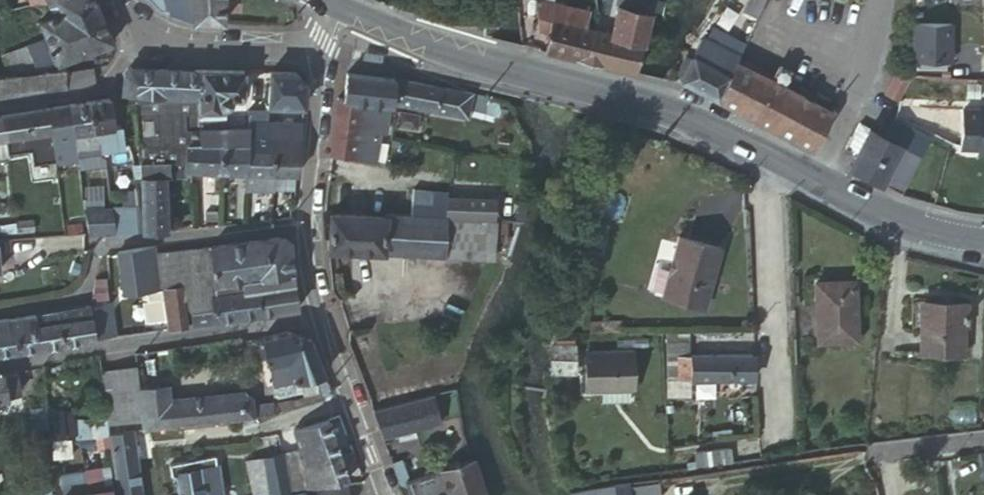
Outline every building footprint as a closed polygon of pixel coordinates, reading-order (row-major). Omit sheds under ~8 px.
[(113,41),(96,0),(93,0),(62,11),(53,15),(39,21),(45,36),(50,46),(56,61),(113,41)] [(62,11),(58,0),(51,0),(48,2),(53,15),(62,11)] [(93,0),(58,0),(62,11),(93,0)] [(191,0),(165,0),(159,5),(168,11),(196,18),(191,0)] [(225,0),(191,0),(196,18),(197,20),(225,22),(225,0)] [(543,7),(551,6),(560,4),(570,6),(594,11),(594,9),(562,0),(542,0),(543,7)] [(616,34),(646,42),(653,13),(656,0),(622,0),(616,34)] [(551,6),(543,7),(544,16),(555,19),(590,27),(594,11),(570,6),(560,4),(551,6)] [(555,19),(544,16),(543,16),(543,28),(547,30),(552,31),(555,19)] [(598,29),(590,27),(555,19),(552,31),(550,43),(561,54),(590,61),(598,29)] [(955,23),(914,22),(913,58),(954,60),(955,23)] [(616,34),(598,29),(590,61),(633,72),(640,65),(646,42),(616,34)] [(696,41),(699,41),(702,43),(705,38),(708,33),(702,29),(696,41)] [(33,70),(39,70),(32,53),(50,46),(45,36),(4,53),(12,73),(33,70)] [(702,43),(684,82),(719,100),(739,61),(741,57),(705,38),(702,43)] [(39,70),(56,61),(50,46),(32,53),(39,70)] [(739,61),(719,100),(810,146),(817,144),(820,138),(833,112),(739,61)] [(35,89),(67,87),(85,85),(93,78),(91,64),(65,67),(39,70),(33,70),(35,89)] [(204,69),(131,67),(125,75),(125,77),(123,92),(138,92),(166,94),(186,94),(204,95),(204,69)] [(247,69),(204,69),(204,95),(203,108),(217,109),(223,109),(224,101),(231,99),(234,96),(245,97),(247,69)] [(35,89),(33,70),(12,73),(0,74),(0,93),(35,89)] [(270,104),(305,106),(308,85),(298,71),(272,70),(270,104)] [(903,90),(912,77),(899,71),(898,70),(888,94),(900,98),(903,90)] [(398,78),(349,73),(346,98),(379,101),(392,102),(395,103),(396,100),(398,78)] [(490,98),(398,78),(396,100),(468,114),(470,108),(487,112),(490,98)] [(138,92),(138,107),(138,111),(165,111),(166,94),(138,92)] [(138,146),(189,144),(202,144),(203,127),(203,119),(203,112),(186,111),(186,94),(166,94),(165,111),(138,111),(138,146)] [(203,108),(204,95),(186,94),(186,111),(203,112),(203,108)] [(379,101),(346,98),(341,97),(335,153),(360,156),(364,127),(375,129),(377,118),(379,101)] [(114,127),(110,98),(91,101),(95,130),(98,129),(113,127),(114,127)] [(95,130),(91,101),(71,105),(74,126),(75,133),(95,130)] [(392,102),(379,101),(377,118),(385,120),(383,130),(388,130),(392,102)] [(74,126),(71,105),(47,108),(51,129),(74,126)] [(51,129),(47,108),(3,115),(6,136),(51,129)] [(216,119),(217,109),(203,108),(203,112),(203,119),(216,119)] [(252,129),(251,136),(268,137),(269,122),(270,111),(252,111),(252,129)] [(979,112),(979,118),(962,117),(959,155),(976,157),(976,163),(983,163),(983,112),(979,112)] [(385,120),(377,118),(375,129),(383,130),(385,120)] [(203,119),(203,127),(216,128),(216,119),(203,119)] [(888,137),(923,156),(932,138),(898,120),(888,137)] [(273,137),(302,138),(304,123),(269,122),(268,137),(273,137)] [(845,152),(855,157),(871,128),(862,123),(845,152)] [(75,133),(74,126),(51,129),(53,141),(53,144),(76,140),(75,133)] [(122,146),(122,136),(115,136),(113,127),(98,129),(99,141),(107,140),(108,148),(122,146)] [(224,145),(248,145),(248,136),(251,136),(252,129),(216,128),(203,127),(202,144),(224,145)] [(364,127),(360,156),(381,157),(383,130),(375,129),(364,127)] [(854,170),(903,195),(923,156),(888,137),(871,128),(855,157),(851,165),(854,170)] [(53,141),(51,129),(6,136),(7,148),(53,141)] [(98,129),(95,130),(75,133),(76,140),(80,163),(104,161),(103,149),(101,149),(99,141),(98,129)] [(6,136),(0,137),(0,156),(8,155),(7,148),(6,136)] [(271,172),(273,137),(268,137),(251,136),(248,136),(248,145),(247,171),(271,172)] [(277,173),(298,174),(302,138),(273,137),(271,172),(275,173),(277,173)] [(103,149),(108,148),(107,140),(99,141),(101,149),(103,149)] [(139,160),(142,175),(166,174),(172,174),(172,164),(189,164),(189,144),(138,146),(139,160)] [(189,144),(189,164),(189,169),(193,169),(223,171),(224,145),(202,144),(189,144)] [(224,145),(223,171),(247,171),(248,145),(224,145)] [(274,189),(275,173),(271,172),(247,171),(246,189),(274,189)] [(142,176),(143,197),(167,196),(166,174),(142,175),(142,176)] [(363,179),(335,175),(333,175),(328,212),(334,212),(410,217),(451,218),(452,203),(434,202),(433,193),(421,192),(421,189),(393,186),(392,191),(392,199),(375,197),(360,196),(361,189),(363,179)] [(125,204),(140,203),(139,197),(138,188),(124,189),(125,204)] [(376,190),(361,189),(360,196),(375,197),(376,190)] [(376,190),(375,197),(392,199),(392,191),(376,190)] [(452,203),(452,198),(452,194),(433,193),(434,202),(452,203)] [(93,207),(107,206),(106,194),(92,196),(92,199),(93,207)] [(143,197),(145,228),(145,231),(169,230),(167,196),(143,197)] [(452,203),(451,218),(496,220),(497,201),(452,198),(452,203)] [(46,225),(64,224),(62,201),(44,202),(46,225)] [(116,230),(141,228),(140,203),(125,204),(114,205),(116,230)] [(88,232),(116,230),(114,205),(107,206),(93,207),(87,207),(88,229),(88,232)] [(69,230),(88,229),(87,207),(68,209),(69,230)] [(410,217),(334,212),(333,249),(408,252),(410,217)] [(22,228),(35,227),(34,216),(20,218),(22,228)] [(451,218),(410,217),(408,252),(449,254),(451,218)] [(496,220),(451,218),(449,254),(495,256),(496,220)] [(10,229),(9,219),(0,220),(0,230),(10,229)] [(294,270),(289,240),(281,235),(212,246),(217,281),(245,278),(294,270)] [(704,308),(722,248),(679,237),(662,297),(704,308)] [(160,265),(158,253),(157,245),(141,247),(145,268),(160,265)] [(217,281),(212,246),(158,253),(160,265),(163,288),(181,285),(190,283),(192,298),(212,295),(232,292),(246,290),(245,278),(217,281)] [(145,268),(141,247),(119,250),(126,293),(149,290),(145,268)] [(163,288),(160,265),(145,268),(149,290),(163,288)] [(300,308),(294,270),(245,278),(246,290),(254,289),(275,286),(279,311),(300,308)] [(104,299),(105,278),(95,278),(94,298),(104,299)] [(856,339),(857,280),(818,280),(817,339),(856,339)] [(168,328),(187,325),(181,285),(163,288),(168,328)] [(258,314),(279,311),(275,286),(254,289),(258,314)] [(236,317),(258,314),(254,289),(246,290),(232,292),(236,317)] [(216,321),(236,317),(232,292),(212,295),(216,321)] [(194,324),(216,321),(212,295),(192,298),(191,298),(194,324)] [(968,323),(968,302),(942,302),(941,307),(922,307),(923,352),(965,352),(966,323),(968,323)] [(63,345),(96,339),(91,308),(91,304),(58,309),(63,345)] [(96,339),(116,337),(111,305),(91,308),(96,339)] [(63,345),(58,309),(36,312),(37,315),(41,348),(63,345)] [(37,315),(8,320),(10,333),(0,335),(0,354),(41,348),(37,315)] [(8,320),(0,321),(0,335),(10,333),(8,320)] [(326,373),(313,338),(290,331),(266,338),(275,386),(318,375),(326,373)] [(671,360),(685,359),(693,358),(693,343),(671,344),(671,360)] [(576,347),(554,349),(555,377),(577,376),(576,347)] [(585,355),(587,386),(634,388),(632,353),(585,355)] [(685,359),(686,384),(753,380),(752,355),(693,358),(685,359)] [(103,373),(110,424),(144,417),(140,388),(138,367),(103,373)] [(19,392),(16,373),(4,375),(9,399),(18,398),(19,392)] [(333,392),(326,373),(318,375),(324,389),(278,403),(281,411),(330,398),(333,392)] [(4,375),(0,375),(0,401),(9,399),(4,375)] [(144,417),(145,428),(254,416),(253,404),(252,395),(252,394),(248,394),(171,402),(169,386),(140,388),(144,417)] [(443,420),(435,392),(378,408),(386,435),(400,432),(402,439),(419,434),(417,427),(443,420)] [(254,416),(270,414),(276,412),(274,404),(273,402),(253,404),(254,416)] [(47,413),(46,404),(29,406),(32,428),(48,427),(47,413)] [(76,429),(72,409),(50,412),(53,432),(71,430),(76,429)] [(47,413),(48,427),(50,438),(51,438),(71,437),(71,430),(53,432),(50,412),(47,413)] [(303,451),(336,440),(328,419),(295,431),(302,449),(303,451)] [(121,494),(145,494),(135,430),(111,434),(121,494)] [(73,454),(71,437),(51,438),(54,455),(73,454)] [(309,468),(342,456),(336,440),(303,451),(309,468)] [(745,454),(744,441),(713,446),(714,458),(745,454)] [(305,488),(315,486),(309,468),(303,451),(302,449),(298,450),(303,478),(305,488)] [(303,478),(298,450),(282,453),(287,481),(303,478)] [(268,472),(272,494),(289,491),(287,481),(282,453),(264,456),(268,472)] [(189,468),(216,463),(215,454),(187,459),(189,468)] [(268,472),(264,456),(250,459),(253,475),(268,472)] [(350,478),(342,456),(309,468),(315,486),(350,478)] [(475,456),(412,479),(404,456),(394,459),(402,481),(412,486),(415,494),(487,494),(475,456)] [(176,470),(189,468),(187,459),(186,459),(186,458),(169,462),(171,472),(173,472),(174,474),(177,474),(176,470)] [(216,463),(189,468),(176,470),(177,474),(180,494),(223,494),(216,463)] [(88,491),(103,489),(99,468),(85,469),(85,472),(88,491)] [(272,494),(268,472),(253,475),(257,494),(265,494),(272,494)] [(62,475),(65,493),(83,491),(81,473),(62,475)] [(287,481),(289,491),(305,488),(303,478),(287,481)] [(633,494),(663,494),(660,478),(632,482),(633,494)] [(575,494),(633,494),(632,482),(573,490),(575,494)] [(348,483),(281,494),(350,494),(348,483)] [(30,494),(33,494),(50,493),(50,485),(29,487),(30,494)]
